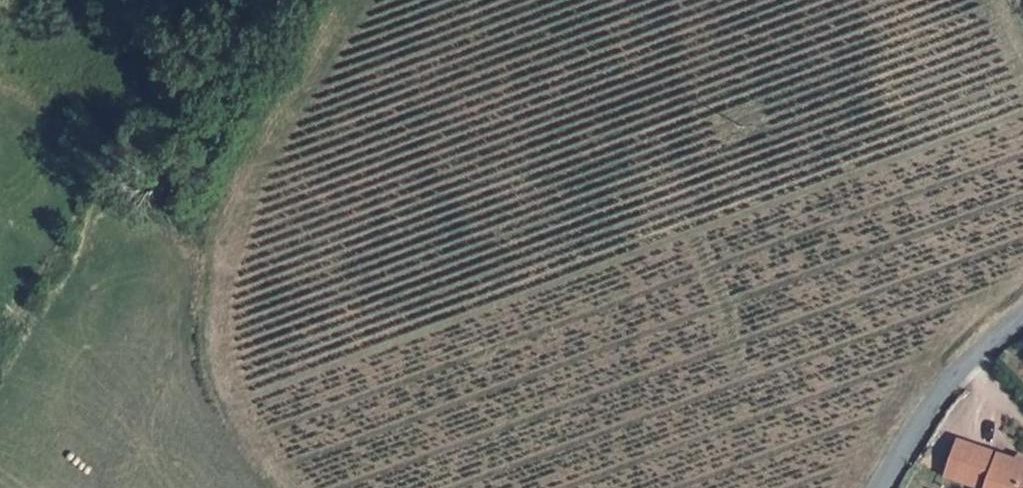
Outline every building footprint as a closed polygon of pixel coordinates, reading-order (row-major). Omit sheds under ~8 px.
[(975,485),(974,487),(1022,487),(1022,464),(948,437),(935,471),(975,485)]
